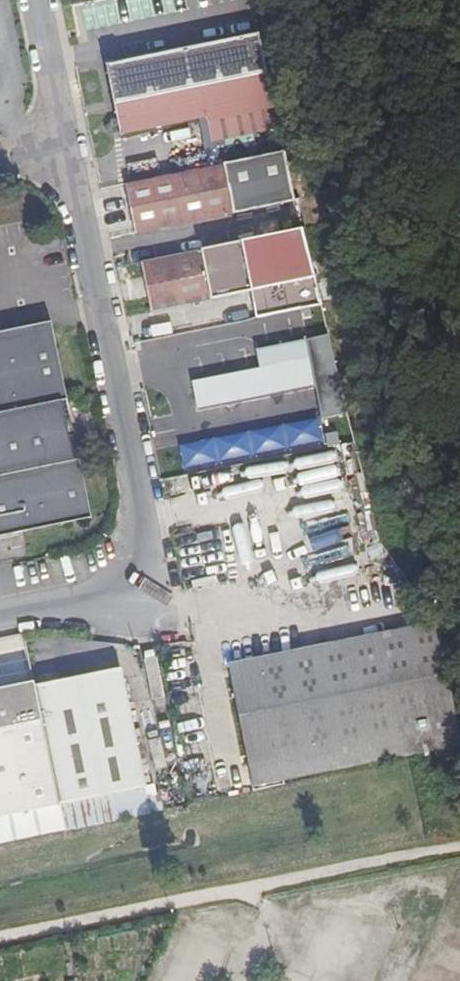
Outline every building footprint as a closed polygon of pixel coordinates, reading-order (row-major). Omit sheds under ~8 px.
[(108,56),(116,93),(264,63),(257,26),(108,56)] [(273,100),(264,63),(116,93),(113,93),(120,124),(214,107),(215,111),(273,100)] [(219,130),(277,119),(273,100),(215,111),(219,130)] [(283,143),(121,175),(132,224),(294,191),(283,143)] [(301,220),(136,254),(145,302),(245,282),(251,312),(321,297),(301,220)] [(73,420),(51,312),(0,322),(0,434),(73,420)] [(241,335),(247,374),(317,363),(311,324),(241,335)] [(312,375),(248,388),(251,402),(315,389),(312,375)] [(73,420),(0,434),(0,522),(88,505),(73,420)] [(454,718),(415,621),(224,661),(245,762),(454,718)] [(33,679),(57,799),(148,783),(124,662),(33,679)] [(32,675),(0,681),(0,810),(57,799),(33,679),(32,675)] [(459,742),(459,734),(454,718),(245,762),(249,785),(459,742)]
